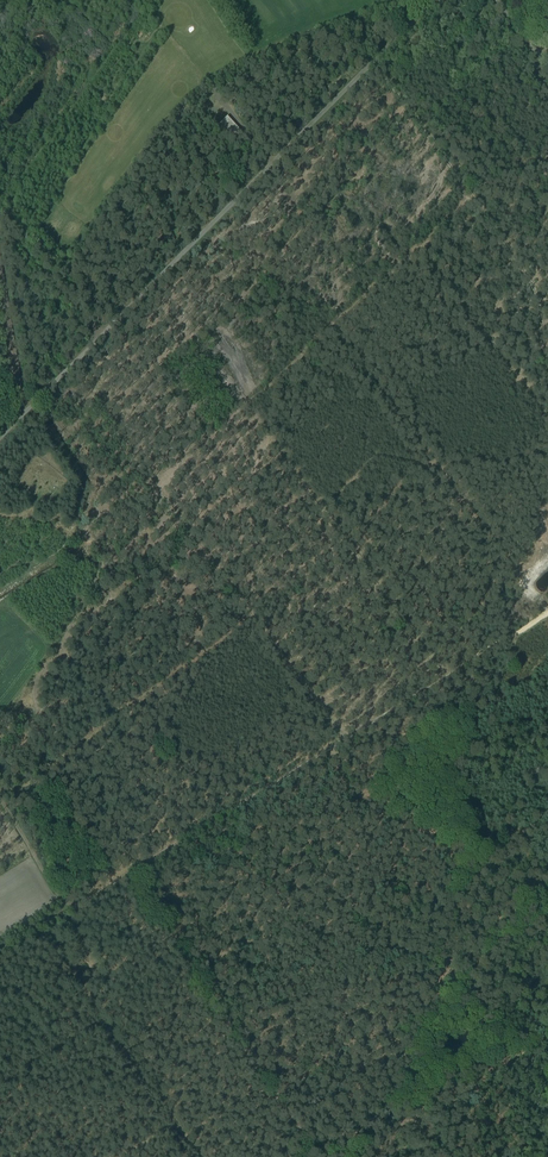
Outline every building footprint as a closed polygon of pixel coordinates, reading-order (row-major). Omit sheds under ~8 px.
[(473,14),(478,9),(475,6),(470,10),(473,14)] [(225,119),(217,126),(231,141),(239,134),(242,132),(228,117),(225,119)]
